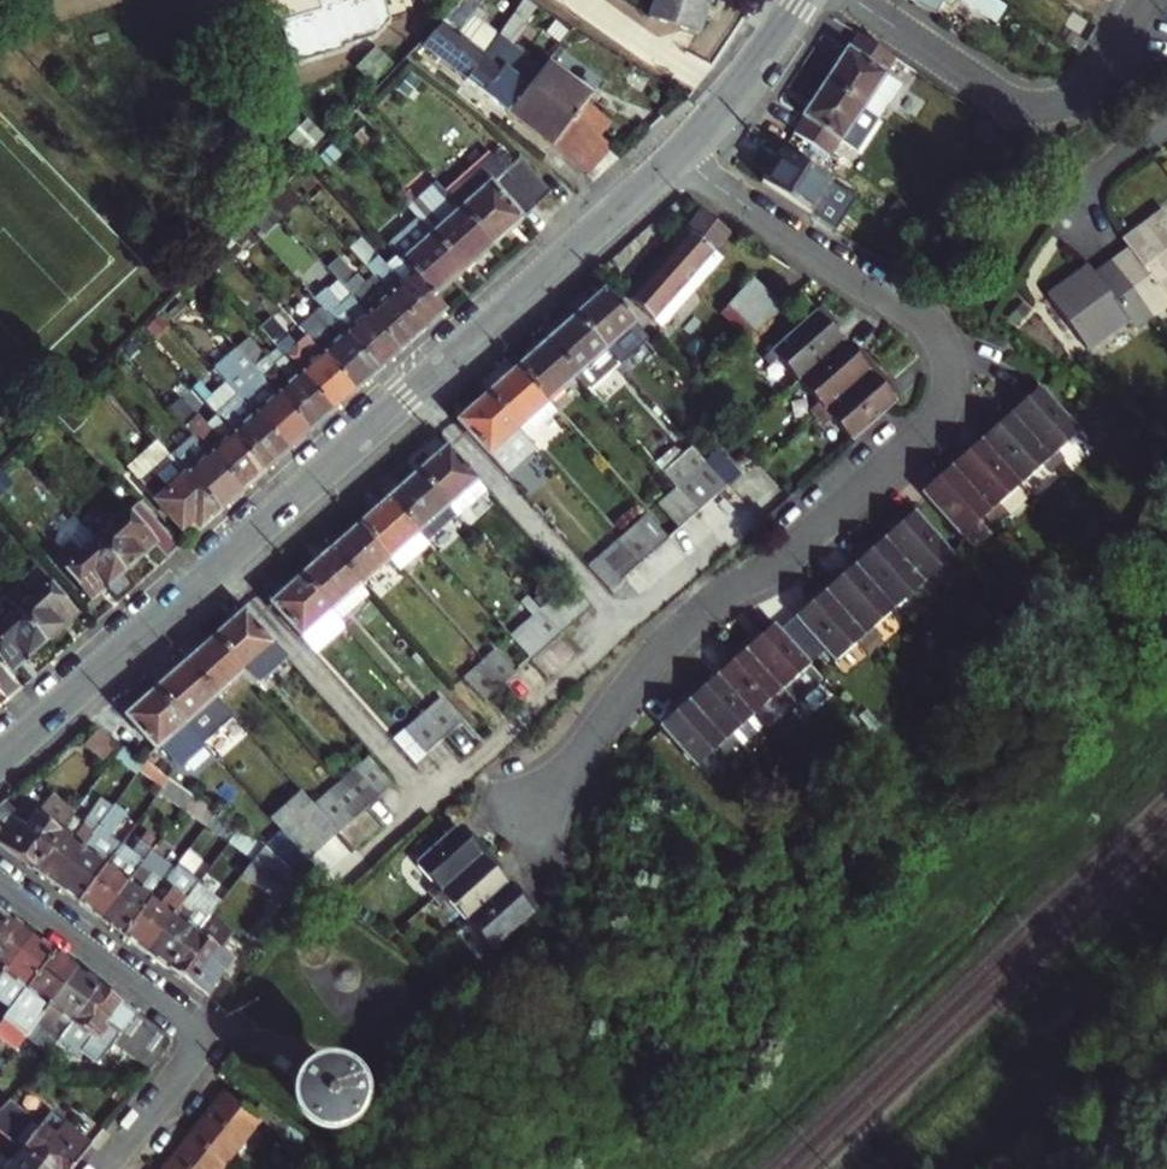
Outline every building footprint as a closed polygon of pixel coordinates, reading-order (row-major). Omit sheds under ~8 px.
[(271,27),(281,25),(293,66),(346,50),(345,45),(374,37),(390,19),(385,0),(263,0),(271,27)] [(710,0),(657,0),(651,17),(699,32),(710,0)] [(935,11),(943,0),(914,0),(935,11)] [(995,19),(1004,4),(997,0),(966,0),(995,19)] [(463,16),(453,9),(442,22),(453,30),(463,16)] [(486,55),(453,30),(442,22),(423,45),(468,79),(486,55)] [(863,107),(878,117),(899,84),(885,74),(895,59),(859,35),(849,50),(848,49),(826,83),(863,107)] [(486,55),(468,79),(510,112),(539,73),(523,61),(513,74),(486,55)] [(539,73),(510,112),(553,144),(585,101),(579,95),(575,100),(539,73)] [(794,133),(830,156),(863,107),(826,83),(804,116),(805,116),(794,133)] [(585,101),(553,144),(596,176),(623,152),(596,132),(607,117),(585,101)] [(863,107),(830,156),(845,166),(878,117),(863,107)] [(290,135),(307,152),(324,135),(307,118),(290,135)] [(761,180),(835,228),(854,200),(780,151),(761,180)] [(506,169),(491,153),(447,192),(492,244),(537,204),(506,169)] [(521,156),(506,169),(537,204),(552,191),(521,156)] [(492,244),(447,192),(437,182),(409,208),(424,225),(432,234),(463,269),(492,244)] [(676,241),(677,243),(630,299),(659,322),(717,253),(736,230),(703,209),(676,241)] [(1161,299),(1166,294),(1166,224),(1162,217),(1128,243),(1136,254),(1113,271),(1151,320),(1166,308),(1166,307),(1161,299)] [(398,253),(403,260),(432,234),(424,225),(396,251),(398,253)] [(463,269),(432,234),(403,260),(413,270),(435,295),(463,269)] [(361,238),(350,247),(366,265),(372,260),(377,256),(361,238)] [(398,253),(388,262),(404,279),(413,270),(403,260),(398,253)] [(717,253),(659,322),(663,325),(721,256),(717,253)] [(361,286),(338,259),(327,268),(352,295),(361,286)] [(374,275),(390,292),(423,330),(447,308),(435,295),(413,270),(404,279),(388,262),(380,269),(372,260),(366,265),(374,275)] [(1048,303),(1087,354),(1127,324),(1133,333),(1151,320),(1113,271),(1091,287),(1082,277),(1048,303)] [(390,292),(374,275),(365,283),(380,300),(390,292)] [(754,331),(782,307),(752,277),(728,304),(754,331)] [(317,278),(306,288),(321,306),(332,296),(317,278)] [(352,295),(367,313),(401,350),(423,330),(390,292),(380,300),(365,283),(361,286),(352,295)] [(647,334),(606,289),(576,316),(617,361),(647,334)] [(803,294),(793,302),(806,316),(815,308),(803,294)] [(343,303),(330,315),(379,370),(401,350),(367,313),(358,321),(343,303)] [(728,304),(721,311),(747,338),(754,331),(728,304)] [(839,325),(822,307),(806,320),(763,357),(771,366),(778,360),(799,384),(845,343),(833,330),(839,325)] [(379,370),(330,315),(329,315),(307,335),(322,352),(356,390),(379,370)] [(576,316),(547,342),(576,375),(588,387),(617,361),(576,316)] [(271,318),(260,328),(276,346),(287,336),(271,318)] [(249,337),(238,347),(254,365),(265,355),(249,337)] [(547,342),(518,368),(548,400),(576,375),(547,342)] [(845,343),(799,384),(819,406),(812,413),(818,420),(877,368),(860,350),(855,355),(845,343)] [(356,390),(322,352),(312,361),(298,344),(285,355),(300,372),(334,410),(356,390)] [(227,379),(290,450),(312,430),(263,375),(254,365),(238,347),(236,346),(214,365),(227,379)] [(285,355),(276,363),(291,380),(300,372),(285,355)] [(291,380),(276,363),(263,375),(312,430),(334,410),(300,372),(291,380)] [(489,394),(528,437),(557,411),(548,400),(518,368),(489,394)] [(832,422),(852,444),(887,413),(897,404),(885,391),(892,385),(877,368),(818,420),(825,428),(832,422)] [(203,399),(212,391),(200,378),(191,386),(203,399)] [(217,414),(232,432),(266,470),(290,450),(227,379),(212,391),(203,399),(217,414)] [(1025,396),(1007,411),(1057,468),(1066,461),(1060,455),(1083,435),(1043,390),(1029,401),(1025,396)] [(459,421),(497,463),(506,473),(536,446),(528,437),(489,394),(459,421)] [(181,397),(170,407),(186,425),(197,415),(181,397)] [(1050,475),(1057,468),(1007,411),(990,426),(995,432),(982,443),(1022,488),(1045,468),(1050,475)] [(217,414),(208,422),(224,439),(232,432),(217,414)] [(186,425),(210,452),(244,490),(266,470),(232,432),(224,439),(208,422),(206,424),(197,415),(186,425)] [(158,417),(147,427),(163,445),(171,455),(176,450),(168,441),(174,436),(158,417)] [(163,445),(147,427),(136,437),(152,455),(163,445)] [(171,455),(173,457),(221,511),(231,502),(244,490),(210,452),(200,461),(184,443),(176,450),(171,455)] [(1000,507),(1022,488),(982,443),(969,454),(965,448),(946,464),(998,521),(1006,514),(1000,507)] [(449,445),(419,472),(458,515),(488,488),(449,445)] [(663,471),(678,487),(699,511),(729,485),(708,461),(693,445),(663,471)] [(719,451),(708,461),(729,485),(741,474),(719,451)] [(221,511),(173,457),(142,484),(182,528),(194,518),(202,527),(221,511)] [(922,497),(928,503),(962,541),(984,521),(990,528),(998,521),(946,464),(929,479),(935,486),(922,497)] [(419,472),(389,498),(419,531),(429,541),(458,515),(419,472)] [(682,526),(699,511),(678,487),(661,502),(682,526)] [(419,531),(389,498),(360,523),(390,557),(419,531)] [(97,538),(126,570),(158,542),(170,555),(185,542),(141,500),(97,538)] [(126,570),(97,538),(75,512),(63,523),(72,532),(51,551),(93,598),(126,570)] [(650,513),(620,539),(642,563),(672,537),(650,513)] [(932,580),(955,561),(914,514),(902,525),(897,520),(879,536),(931,595),(939,588),(932,580)] [(390,557),(360,523),(332,549),(362,582),(390,557)] [(419,531),(390,557),(400,567),(429,541),(419,531)] [(923,602),(931,595),(879,536),(862,551),(868,557),(854,568),(894,613),(917,594),(923,602)] [(624,579),(642,563),(620,539),(602,555),(624,579)] [(362,582),(332,549),(303,574),(333,608),(362,582)] [(17,609),(45,641),(79,611),(37,564),(17,582),(31,597),(17,609)] [(872,633),(894,613),(854,568),(842,578),(837,573),(819,589),(871,647),(878,640),(872,633)] [(333,608),(303,574),(272,602),(312,646),(343,619),(341,616),(333,608)] [(573,581),(541,609),(562,633),(594,605),(573,581)] [(17,582),(4,594),(17,609),(31,597),(17,582)] [(362,582),(333,608),(341,616),(369,591),(362,582)] [(864,653),(871,647),(819,589),(802,603),(807,609),(793,621),(833,666),(857,645),(864,653)] [(534,658),(562,633),(541,609),(529,595),(524,600),(536,614),(513,634),(534,658)] [(0,624),(0,655),(13,669),(45,641),(17,609),(0,624)] [(245,609),(215,636),(246,670),(257,683),(287,657),(245,609)] [(343,619),(312,646),(317,652),(348,624),(343,619)] [(738,648),(787,702),(796,695),(789,687),(811,668),(774,627),(762,638),(756,631),(738,648)] [(246,670),(215,636),(185,663),(216,697),(246,670)] [(781,708),(787,702),(738,648),(722,662),(727,668),(715,679),(752,720),(774,700),(781,708)] [(496,649),(484,660),(505,684),(517,673),(496,649)] [(505,684),(484,660),(466,677),(487,700),(505,684)] [(156,688),(193,729),(223,704),(216,697),(185,663),(156,688)] [(732,738),(752,720),(715,679),(704,689),(698,683),(682,697),(730,752),(738,745),(732,738)] [(193,729),(156,688),(127,715),(157,748),(161,744),(179,763),(204,741),(193,729)] [(721,760),(730,752),(682,697),(666,712),(671,718),(657,731),(693,771),(715,752),(721,760)] [(443,698),(426,712),(447,736),(463,721),(443,698)] [(447,736),(426,712),(407,729),(428,752),(447,736)] [(117,739),(98,725),(85,741),(105,756),(117,739)] [(428,752),(407,729),(395,739),(416,763),(428,752)] [(367,806),(397,780),(374,754),(343,779),(367,806)] [(167,776),(171,779),(175,782),(179,777),(171,772),(167,776)] [(171,779),(161,792),(184,809),(194,795),(175,782),(171,779)] [(367,806),(343,779),(315,806),(339,833),(368,807),(367,806)] [(339,833),(315,806),(301,791),(272,816),(284,829),(310,858),(339,833)] [(194,795),(184,809),(208,826),(218,812),(194,795)] [(34,867),(74,815),(75,814),(52,796),(38,813),(26,804),(19,812),(4,800),(0,804),(0,841),(34,867)] [(114,807),(108,815),(56,884),(65,890),(78,900),(122,843),(111,834),(125,815),(114,807)] [(74,815),(34,867),(56,884),(108,815),(100,809),(87,826),(74,815)] [(218,812),(208,826),(230,842),(241,828),(218,812)] [(255,859),(265,845),(241,828),(230,842),(255,859)] [(426,894),(433,902),(490,853),(474,835),(468,840),(457,828),(413,867),(432,889),(426,894)] [(310,858),(284,829),(265,845),(296,870),(310,858)] [(122,843),(78,900),(102,918),(153,850),(155,848),(142,838),(132,851),(122,843)] [(255,859),(244,872),(284,900),(303,875),(296,870),(265,845),(255,859)] [(153,850),(102,918),(125,935),(176,868),(153,850)] [(446,904),(464,925),(509,885),(497,872),(503,867),(490,853),(433,902),(439,910),(446,904)] [(176,868),(125,935),(148,951),(197,886),(201,880),(179,864),(176,868)] [(483,960),(541,910),(525,892),(520,896),(509,885),(464,925),(482,946),(476,951),(483,960)] [(148,951),(171,968),(199,931),(221,903),(197,886),(148,951)] [(0,910),(0,931),(10,917),(0,910)] [(0,931),(0,976),(32,934),(10,917),(0,931)] [(199,931),(171,968),(207,996),(236,958),(199,931)] [(0,976),(0,992),(16,1004),(27,990),(55,952),(32,934),(0,976)] [(27,990),(16,1004),(8,1014),(31,1032),(32,1030),(37,1024),(77,969),(55,952),(27,990)] [(37,1024),(32,1030),(38,1035),(46,1025),(49,1028),(60,1013),(72,1023),(100,986),(77,969),(37,1024)] [(173,1041),(154,1027),(100,986),(72,1023),(61,1037),(94,1064),(115,1039),(152,1067),(173,1041)] [(351,1106),(353,1096),(352,1091),(349,1082),(342,1075),(333,1072),(323,1071),(314,1075),(308,1082),(304,1091),(303,1100),(307,1110),(314,1116),(323,1120),(333,1120),(342,1117),(345,1114),(351,1106)] [(227,1091),(219,1101),(225,1104),(232,1095),(227,1091)] [(219,1101),(192,1135),(226,1162),(262,1118),(232,1095),(225,1104),(219,1101)] [(22,1147),(50,1168),(71,1168),(91,1143),(51,1111),(41,1123),(10,1099),(0,1108),(0,1129),(22,1147)] [(226,1162),(192,1135),(164,1168),(221,1168),(226,1162)] [(22,1147),(5,1168),(50,1168),(22,1147)]
